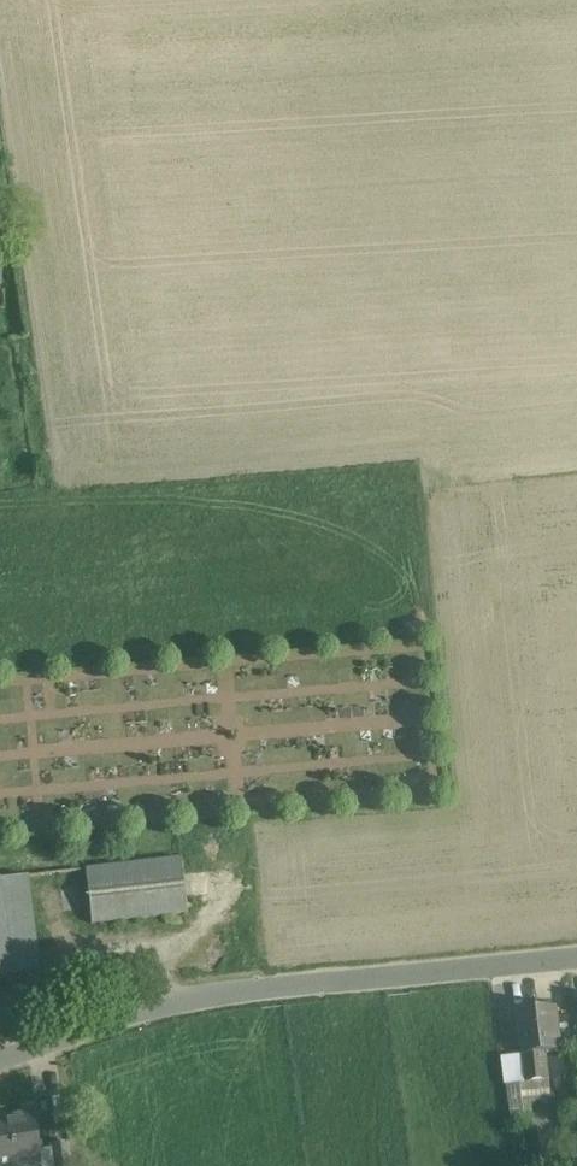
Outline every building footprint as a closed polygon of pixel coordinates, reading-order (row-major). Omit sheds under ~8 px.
[(181,858),(85,869),(91,924),(187,913),(181,858)] [(27,874),(0,878),(13,973),(39,970),(27,874)] [(0,878),(0,975),(13,973),(0,878)] [(557,1008),(519,1012),(524,1056),(546,1053),(563,1051),(557,1008)] [(546,1053),(524,1056),(527,1082),(549,1079),(546,1053)] [(520,1082),(506,1084),(513,1127),(526,1125),(520,1082)] [(0,1124),(0,1165),(39,1165),(33,1120),(0,1124)] [(48,1148),(51,1165),(70,1165),(67,1145),(48,1148)]
